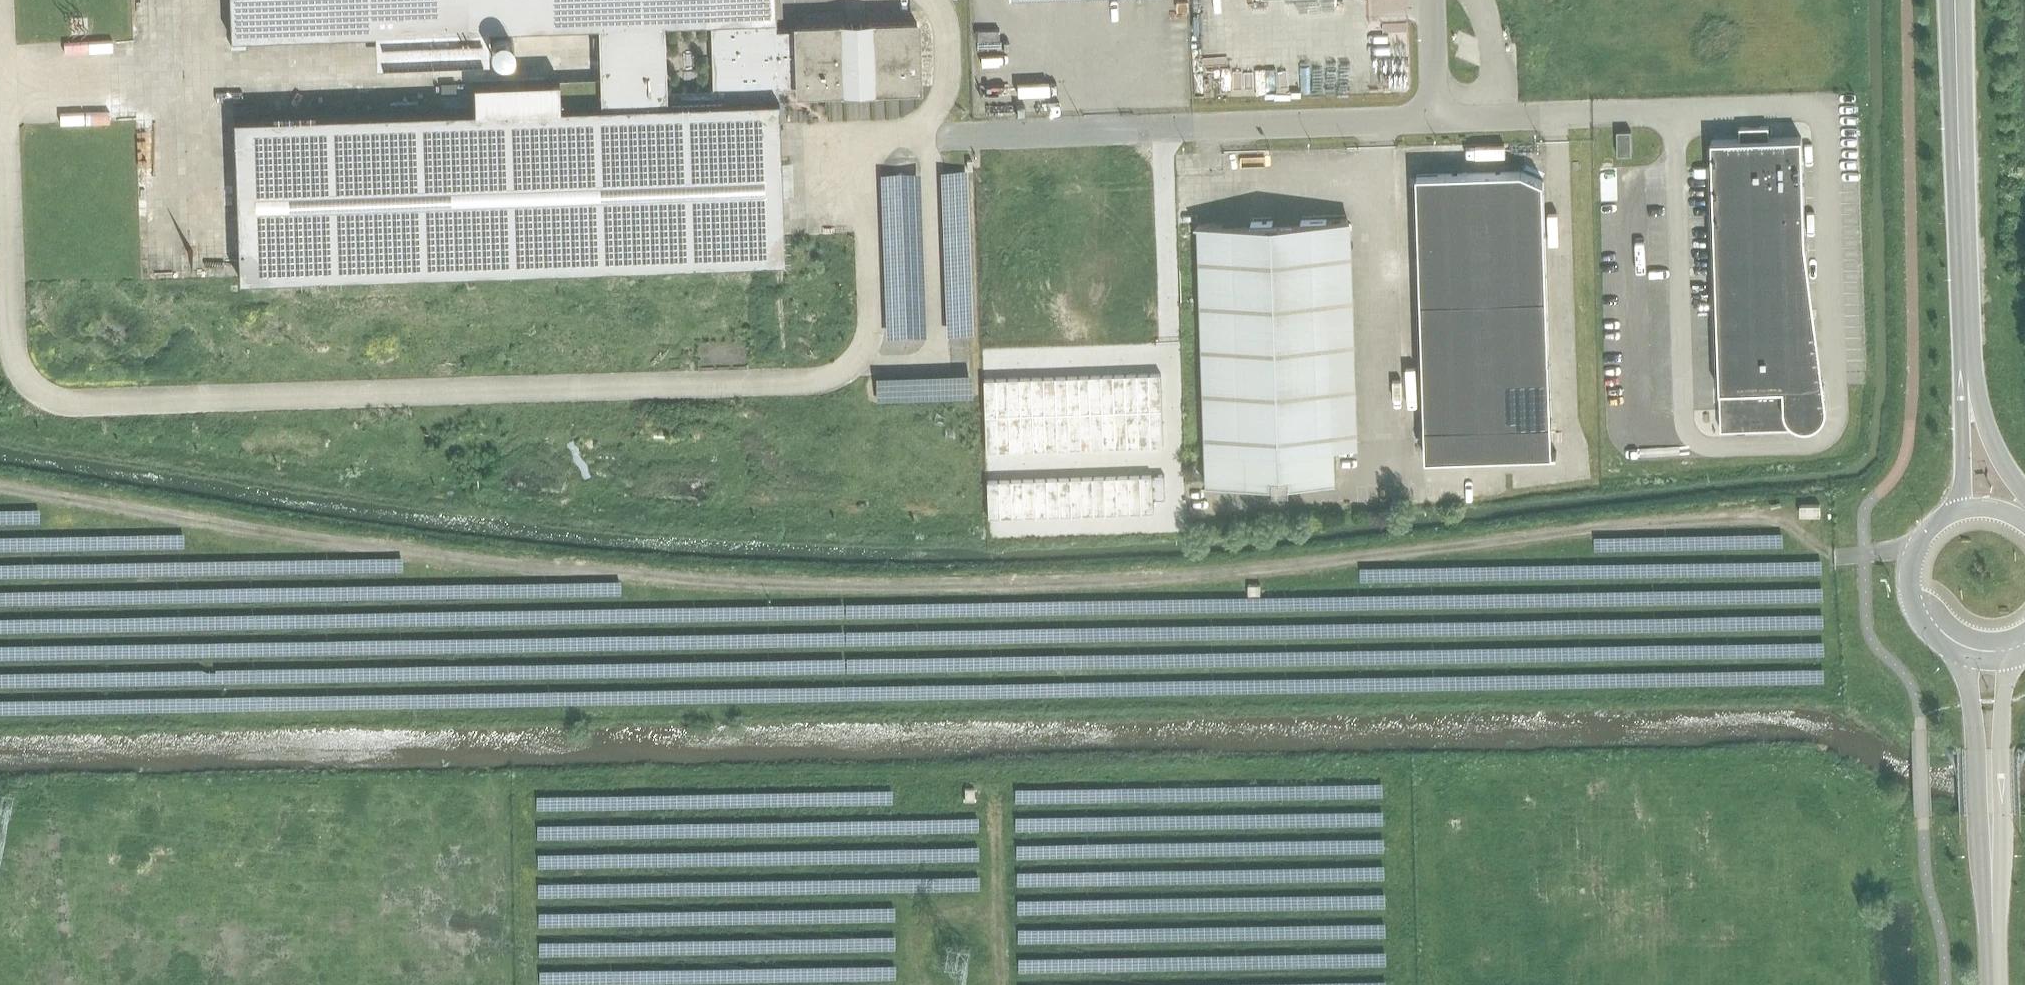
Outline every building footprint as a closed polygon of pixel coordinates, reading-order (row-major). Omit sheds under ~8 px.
[(796,26),(796,30),(776,31),(775,0),(229,0),(231,38),(391,33),(392,65),(489,61),(487,30),(598,26),(600,80),(473,84),(474,109),(233,117),(239,278),(784,260),(778,91),(778,88),(798,87),(798,91),(918,87),(916,22),(857,24),(796,26)] [(1373,25),(1372,79),(1400,80),(1401,25),(1373,25)] [(499,53),(502,54),(506,54),(509,53),(512,51),(514,48),(514,44),(514,41),(513,38),(510,36),(507,34),(504,34),(501,34),(498,36),(496,38),(494,41),(494,44),(495,48),(497,51),(499,53)] [(1826,407),(1826,403),(1823,385),(1809,385),(1805,255),(1801,137),(1769,138),(1769,126),(1739,127),(1740,139),(1711,140),(1721,430),(1806,427),(1809,427),(1812,426),(1816,425),(1819,422),(1821,420),(1823,417),(1825,414),(1826,410),(1826,407)] [(1624,131),(1617,131),(1617,155),(1631,155),(1631,131),(1624,131)] [(1478,162),(1509,161),(1508,141),(1478,142),(1478,162)] [(1554,452),(1549,452),(1548,354),(1541,180),(1521,171),(1416,175),(1422,456),(1554,455),(1554,452)] [(1068,230),(1082,230),(1081,189),(1067,190),(1068,230)] [(1025,191),(1011,192),(1012,232),(1026,231),(1025,191)] [(1040,231),(1039,191),(1025,191),(1026,231),(1040,231)] [(997,192),(998,232),(1012,232),(1011,192),(997,192)] [(1327,220),(1199,224),(1207,483),(1336,479),(1335,446),(1327,220)] [(1110,229),(1111,269),(1125,268),(1124,228),(1110,229)] [(1125,268),(1139,268),(1138,228),(1124,228),(1125,268)] [(1096,229),(1082,230),(1083,270),(1097,269),(1096,229)] [(1096,229),(1097,269),(1111,269),(1110,229),(1096,229)] [(1040,231),(1041,271),(1055,271),(1054,230),(1040,231)] [(1054,230),(1055,271),(1069,270),(1068,230),(1054,230)] [(1083,270),(1082,230),(1068,230),(1069,270),(1083,270)] [(1012,232),(1013,272),(1027,271),(1026,231),(1012,232)] [(1041,271),(1040,231),(1026,231),(1027,271),(1041,271)] [(1013,272),(1012,232),(998,232),(1000,272),(1013,272)] [(1823,385),(1805,255),(1809,385),(1816,385),(1823,385)] [(1140,303),(1126,304),(1127,344),(1141,344),(1140,303)] [(1154,303),(1140,303),(1141,344),(1155,343),(1154,303)] [(1112,304),(1098,305),(1099,345),(1113,345),(1112,304)] [(1113,345),(1127,344),(1126,304),(1112,304),(1113,345)] [(1070,306),(1072,346),(1085,346),(1084,305),(1070,306)] [(1085,346),(1099,345),(1098,305),(1084,305),(1085,346)] [(1056,306),(1042,307),(1044,347),(1058,347),(1056,306)] [(1072,346),(1070,306),(1056,306),(1058,347),(1072,346)] [(1016,348),(1030,348),(1028,307),(1014,308),(1016,348)] [(1028,307),(1030,348),(1044,347),(1042,307),(1028,307)] [(988,349),(1002,348),(1000,308),(986,308),(988,349)] [(1000,308),(1002,348),(1016,348),(1014,308),(1000,308)] [(875,379),(876,402),(975,399),(974,376),(875,379)] [(1159,379),(1148,380),(1149,416),(1161,415),(1159,379)] [(1124,380),(1112,381),(1114,417),(1125,416),(1124,380)] [(1136,380),(1124,380),(1125,416),(1137,416),(1136,380)] [(1148,380),(1136,380),(1137,416),(1149,416),(1148,380)] [(1089,381),(1077,382),(1078,418),(1090,417),(1089,381)] [(1101,381),(1089,381),(1090,417),(1102,417),(1101,381)] [(1112,381),(1101,381),(1102,417),(1114,417),(1112,381)] [(1065,382),(1054,383),(1055,419),(1067,418),(1065,382)] [(1077,382),(1065,382),(1067,418),(1078,418),(1077,382)] [(1030,383),(1018,384),(1020,420),(1031,419),(1030,383)] [(1042,383),(1030,383),(1031,419),(1043,419),(1042,383)] [(1054,383),(1042,383),(1043,419),(1055,419),(1054,383)] [(1007,384),(995,385),(996,421),(1008,420),(1007,384)] [(1018,384),(1007,384),(1008,420),(1020,420),(1018,384)] [(995,385),(983,385),(984,421),(996,421),(995,385)] [(1161,415),(1149,416),(1150,452),(1162,451),(1161,415)] [(1125,416),(1114,417),(1115,453),(1127,452),(1125,416)] [(1137,416),(1125,416),(1127,452),(1138,452),(1137,416)] [(1149,416),(1137,416),(1138,452),(1150,452),(1149,416)] [(1090,417),(1078,418),(1080,454),(1091,453),(1090,417)] [(1102,417),(1090,417),(1091,453),(1103,453),(1102,417)] [(1114,417),(1102,417),(1103,453),(1115,453),(1114,417)] [(1067,418),(1055,419),(1056,455),(1068,454),(1067,418)] [(1078,418),(1067,418),(1068,454),(1080,454),(1078,418)] [(1031,419),(1020,420),(1021,456),(1033,455),(1031,419)] [(1043,419),(1031,419),(1033,455),(1044,455),(1043,419)] [(1055,419),(1043,419),(1044,455),(1056,455),(1055,419)] [(1008,420),(996,421),(997,456),(1009,456),(1008,420)] [(1020,420),(1008,420),(1009,456),(1021,456),(1020,420)] [(996,421),(984,421),(985,457),(997,456),(996,421)] [(1163,475),(1151,476),(1151,487),(1163,487),(1163,475)] [(1127,476),(1116,477),(1117,513),(1129,512),(1127,476)] [(1139,476),(1127,476),(1129,512),(1140,512),(1139,476)] [(1151,476),(1139,476),(1140,512),(1152,511),(1152,499),(1151,487),(1151,476)] [(1092,477),(1080,478),(1081,514),(1093,513),(1092,477)] [(1104,477),(1092,477),(1093,513),(1105,513),(1104,477)] [(1116,477),(1104,477),(1105,513),(1117,513),(1116,477)] [(1069,478),(1057,479),(1058,515),(1070,514),(1069,478)] [(1080,478),(1069,478),(1070,514),(1081,514),(1080,478)] [(1033,479),(1022,480),(1023,516),(1034,515),(1033,479)] [(1045,479),(1033,479),(1034,515),(1046,515),(1045,479)] [(1057,479),(1045,479),(1046,515),(1058,515),(1057,479)] [(998,480),(986,481),(987,517),(999,516),(998,480)] [(1010,480),(998,480),(999,516),(1011,516),(1010,480)] [(1022,480),(1010,480),(1011,516),(1023,516),(1022,480)] [(1163,487),(1151,487),(1152,499),(1163,499),(1163,487)] [(1820,505),(1800,505),(1800,515),(1820,515),(1820,505)]
